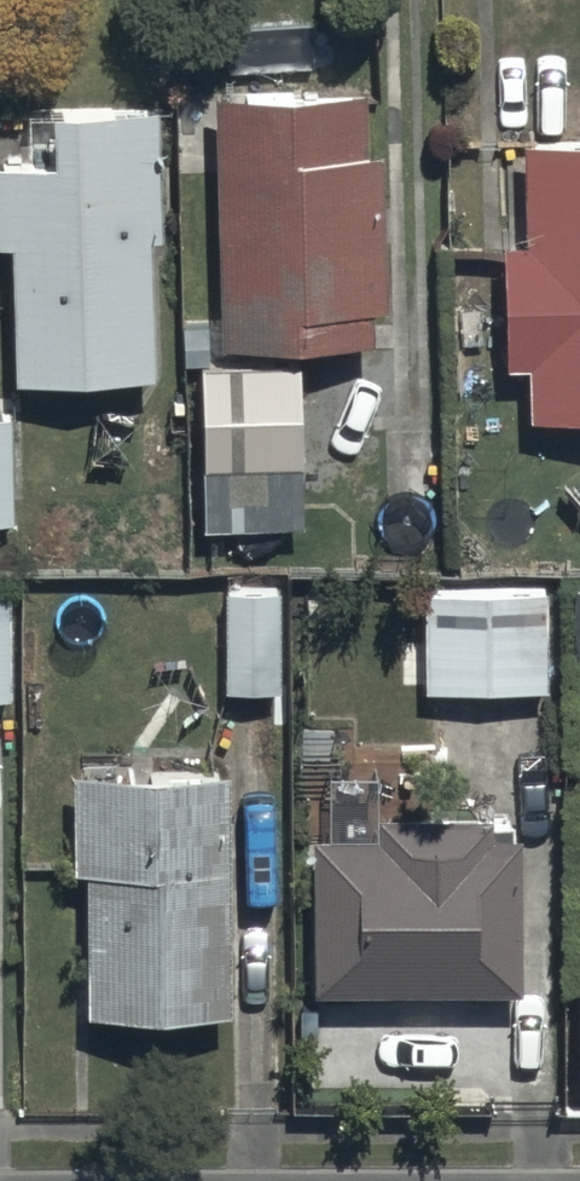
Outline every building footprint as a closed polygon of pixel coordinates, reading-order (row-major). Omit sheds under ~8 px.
[(190,83),(202,520),(305,517),(300,345),(364,343),(357,78),(190,83)] [(150,369),(144,93),(37,96),(38,146),(0,147),(0,372),(150,369)] [(515,128),(521,227),(489,229),(496,356),(520,355),(523,410),(579,407),(579,125),(515,128)] [(8,514),(3,403),(0,403),(0,515),(8,514)] [(220,685),(280,685),(279,578),(218,579),(220,685)] [(419,581),(416,684),(543,683),(542,580),(419,581)] [(73,1002),(217,1002),(217,762),(72,762),(73,1002)] [(306,976),(513,975),(512,817),(305,819),(306,976)]
